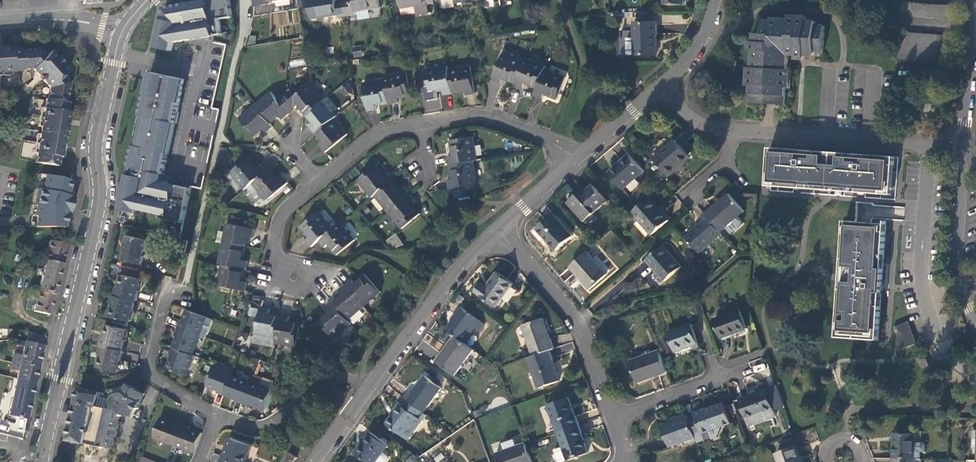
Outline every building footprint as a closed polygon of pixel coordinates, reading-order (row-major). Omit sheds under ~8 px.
[(218,19),(232,17),(228,0),(206,0),(163,7),(154,47),(169,50),(172,42),(196,37),(221,34),(218,19)] [(345,14),(342,0),(308,0),(309,6),(310,16),(336,12),(336,16),(345,14)] [(345,14),(352,13),(352,9),(378,5),(377,0),(342,0),(345,14)] [(433,0),(398,0),(399,5),(414,3),(415,10),(426,9),(425,1),(433,0)] [(953,19),(954,4),(930,2),(910,0),(902,0),(901,15),(938,17),(953,19)] [(296,9),(288,11),(290,25),(299,23),(296,9)] [(273,27),(289,26),(288,11),(272,12),(273,27)] [(814,50),(822,50),(823,24),(815,24),(815,19),(772,18),(772,20),(763,20),(763,32),(761,32),(761,59),(770,60),(787,59),(787,53),(813,54),(814,50)] [(658,52),(656,20),(633,21),(634,37),(629,38),(627,39),(627,51),(630,54),(658,52)] [(898,59),(950,64),(952,35),(900,31),(898,59)] [(754,32),(753,59),(761,59),(761,32),(754,32)] [(10,74),(10,70),(19,70),(19,67),(32,66),(47,64),(51,60),(51,55),(49,53),(49,50),(43,54),(37,47),(8,48),(8,46),(0,46),(0,74),(10,74)] [(352,48),(354,58),(362,56),(360,46),(352,48)] [(32,66),(49,85),(51,70),(56,66),(60,66),(65,70),(68,68),(50,49),(49,50),(49,53),(51,55),(51,60),(47,64),(32,66)] [(502,77),(515,82),(523,62),(502,54),(492,79),(500,82),(502,77)] [(524,81),(537,86),(544,70),(545,66),(525,58),(523,62),(515,82),(514,84),(522,87),(524,81)] [(753,59),(750,102),(770,103),(771,90),(772,79),(771,71),(770,60),(761,59),(753,59)] [(784,104),(787,59),(770,60),(771,71),(772,79),(771,90),(770,103),(784,104)] [(443,94),(452,93),(452,90),(448,69),(447,65),(426,69),(429,90),(442,88),(443,94)] [(470,65),(448,69),(452,90),(465,88),(467,94),(474,93),(470,65)] [(34,161),(55,164),(56,156),(59,156),(67,111),(65,110),(66,100),(64,100),(64,95),(65,92),(67,80),(62,74),(65,70),(60,66),(56,66),(51,70),(49,85),(47,97),(45,97),(43,106),(39,106),(37,124),(40,125),(38,133),(35,132),(32,151),(35,151),(34,161)] [(182,222),(190,187),(161,181),(183,79),(148,70),(118,208),(134,211),(134,207),(160,213),(159,216),(182,222)] [(564,78),(544,70),(537,86),(534,95),(542,98),(544,92),(557,98),(564,78)] [(406,73),(384,76),(385,80),(388,101),(389,103),(397,102),(396,96),(410,93),(406,73)] [(375,103),(388,101),(385,80),(363,83),(368,110),(376,109),(375,103)] [(289,99),(284,92),(277,97),(288,111),(299,103),(308,113),(324,100),(310,82),(289,99)] [(278,113),(282,118),(290,112),(288,111),(277,97),(272,91),(256,104),(269,120),(278,113)] [(339,108),(329,96),(324,100),(308,113),(315,122),(310,126),(316,133),(317,132),(334,118),(337,116),(334,112),(339,108)] [(266,131),(273,125),(269,120),(256,104),(240,117),(253,133),(262,126),(266,131)] [(209,120),(216,121),(218,109),(211,108),(209,120)] [(347,134),(334,118),(317,132),(325,141),(320,145),(326,151),(347,134)] [(448,155),(449,164),(451,163),(473,160),(476,159),(473,136),(452,139),(454,154),(448,155)] [(673,137),(652,156),(668,173),(676,166),(674,164),(687,153),(673,137)] [(228,148),(220,146),(216,162),(224,163),(228,148)] [(892,158),(877,156),(768,148),(765,186),(799,188),(889,194),(892,158)] [(629,152),(608,170),(622,187),(643,168),(629,152)] [(231,172),(245,188),(246,188),(267,171),(261,164),(256,168),(248,158),(231,172)] [(476,183),(473,160),(451,163),(453,178),(448,179),(449,187),(476,183)] [(359,179),(373,196),(376,194),(392,180),(394,179),(389,172),(384,176),(376,166),(359,179)] [(278,179),(269,169),(267,171),(246,188),(259,203),(266,198),(267,200),(288,182),(283,176),(278,179)] [(42,173),(37,172),(34,187),(39,188),(42,173)] [(39,188),(34,187),(31,204),(33,204),(32,215),(35,215),(44,215),(45,210),(53,211),(52,215),(64,215),(65,215),(65,211),(68,211),(71,194),(65,193),(68,178),(42,173),(39,188)] [(400,189),(392,180),(376,194),(389,210),(410,193),(404,186),(400,189)] [(606,199),(592,183),(579,194),(577,192),(567,201),(583,219),(606,199)] [(415,199),(410,193),(389,210),(403,227),(420,213),(411,202),(415,199)] [(728,193),(705,213),(720,231),(743,210),(728,193)] [(668,219),(648,196),(631,211),(650,233),(668,219)] [(33,204),(31,204),(27,226),(62,225),(64,215),(52,215),(53,211),(45,210),(44,215),(35,215),(32,215),(33,204)] [(307,238),(312,245),(320,239),(334,228),(320,211),(303,224),(312,234),(307,238)] [(571,234),(553,213),(536,227),(555,249),(571,234)] [(699,252),(721,232),(720,231),(705,213),(699,219),(701,221),(685,235),(699,252)] [(875,334),(885,223),(842,220),(835,333),(875,334)] [(355,239),(342,221),(334,228),(320,239),(326,246),(331,242),(339,252),(355,239)] [(229,222),(224,242),(245,247),(248,235),(254,236),(255,228),(229,222)] [(388,239),(394,246),(405,242),(397,232),(388,239)] [(140,263),(145,239),(127,235),(127,236),(122,236),(121,242),(123,243),(125,244),(122,259),(140,263)] [(65,243),(49,239),(32,309),(49,313),(65,243)] [(224,242),(220,262),(224,263),(245,267),(247,268),(249,259),(243,258),(245,247),(224,242)] [(662,243),(646,257),(664,279),(681,264),(662,243)] [(606,272),(586,249),(569,264),(589,287),(606,272)] [(242,278),(245,267),(224,263),(220,283),(246,288),(248,280),(242,278)] [(513,281),(497,270),(486,285),(481,281),(474,290),(496,305),(513,281)] [(352,277),(345,283),(363,304),(380,289),(366,273),(356,282),(352,277)] [(117,274),(114,285),(135,290),(137,278),(117,274)] [(343,293),(334,302),(347,317),(363,304),(345,283),(339,288),(343,293)] [(113,286),(110,295),(131,299),(132,300),(135,290),(114,285),(114,286),(113,286)] [(109,317),(109,321),(125,324),(131,299),(110,295),(109,294),(107,303),(109,303),(105,316),(109,317)] [(334,335),(350,321),(347,317),(334,302),(332,300),(326,306),(330,310),(320,319),(334,335)] [(255,339),(275,343),(276,339),(281,314),(269,312),(271,306),(262,304),(255,339)] [(456,314),(446,328),(455,334),(463,340),(474,325),(477,327),(482,321),(460,305),(455,313),(456,314)] [(248,307),(248,316),(256,317),(257,308),(248,307)] [(179,321),(177,328),(198,336),(205,316),(185,309),(180,321),(179,321)] [(739,309),(714,319),(721,336),(746,327),(739,309)] [(276,339),(297,343),(301,322),(289,320),(290,314),(281,312),(281,314),(276,339)] [(522,324),(533,354),(548,348),(553,346),(542,317),(522,324)] [(907,320),(893,326),(901,348),(915,343),(907,320)] [(100,336),(98,344),(99,345),(119,349),(125,324),(109,321),(108,324),(104,323),(101,336),(100,336)] [(690,322),(667,331),(674,350),(697,341),(690,322)] [(191,354),(198,336),(177,328),(174,335),(175,336),(171,347),(191,354)] [(21,341),(41,344),(43,336),(23,331),(21,341)] [(454,373),(473,348),(463,340),(455,334),(436,359),(454,373)] [(33,383),(41,344),(21,341),(18,356),(11,355),(8,369),(15,371),(13,379),(33,383)] [(116,371),(121,350),(119,349),(99,345),(97,353),(99,353),(95,366),(116,371)] [(185,376),(193,355),(191,354),(171,347),(168,355),(170,356),(166,368),(185,376)] [(559,378),(548,348),(533,354),(527,356),(538,386),(559,378)] [(636,380),(666,370),(658,349),(629,359),(636,380)] [(923,369),(929,366),(924,357),(918,360),(923,369)] [(215,392),(223,395),(230,374),(231,373),(212,366),(205,386),(216,390),(215,392)] [(408,389),(404,396),(407,398),(421,408),(439,384),(424,373),(411,391),(408,389)] [(242,379),(230,374),(223,395),(233,398),(242,379)] [(25,418),(33,383),(13,379),(6,414),(25,418)] [(233,400),(241,403),(249,381),(242,379),(233,398),(233,400)] [(270,389),(249,381),(241,403),(248,406),(249,404),(262,409),(270,389)] [(109,400),(96,397),(95,405),(108,408),(113,409),(118,411),(130,417),(143,393),(125,383),(121,392),(117,394),(116,397),(111,396),(109,398),(109,400)] [(774,408),(784,405),(776,384),(765,388),(740,397),(750,423),(776,414),(774,408)] [(67,439),(82,443),(86,444),(101,447),(104,448),(105,445),(100,444),(105,421),(109,421),(109,419),(106,418),(108,408),(95,405),(96,397),(97,392),(78,387),(67,439)] [(547,403),(557,430),(558,430),(578,423),(568,395),(547,403)] [(411,434),(427,413),(421,408),(407,398),(402,404),(399,402),(394,408),(396,409),(389,418),(411,434)] [(696,415),(689,418),(696,436),(696,437),(703,435),(702,432),(731,422),(724,402),(695,412),(696,415)] [(117,420),(118,411),(113,409),(112,419),(109,419),(109,421),(105,421),(100,444),(105,445),(104,448),(101,447),(98,458),(109,461),(113,438),(115,437),(118,421),(117,420)] [(669,446),(696,436),(689,418),(688,415),(661,424),(669,446)] [(0,424),(0,432),(23,436),(27,419),(16,417),(15,423),(1,420),(0,424)] [(152,437),(156,438),(165,419),(160,417),(152,437)] [(156,438),(173,444),(181,423),(173,420),(173,422),(165,419),(156,438)] [(173,444),(193,451),(201,432),(188,427),(188,426),(181,423),(173,444)] [(588,451),(578,423),(558,430),(568,458),(588,451)] [(370,430),(355,451),(370,461),(385,461),(388,458),(388,455),(384,452),(384,450),(388,443),(370,430)] [(894,433),(893,457),(914,458),(915,433),(894,433)] [(222,456),(238,461),(244,461),(250,445),(230,437),(222,456)] [(525,441),(495,452),(499,461),(533,461),(525,441)] [(98,458),(101,447),(86,444),(85,448),(81,461),(97,461),(98,458)] [(776,453),(780,461),(801,461),(795,446),(776,453)] [(291,450),(286,456),(293,461),(298,454),(291,450)]
